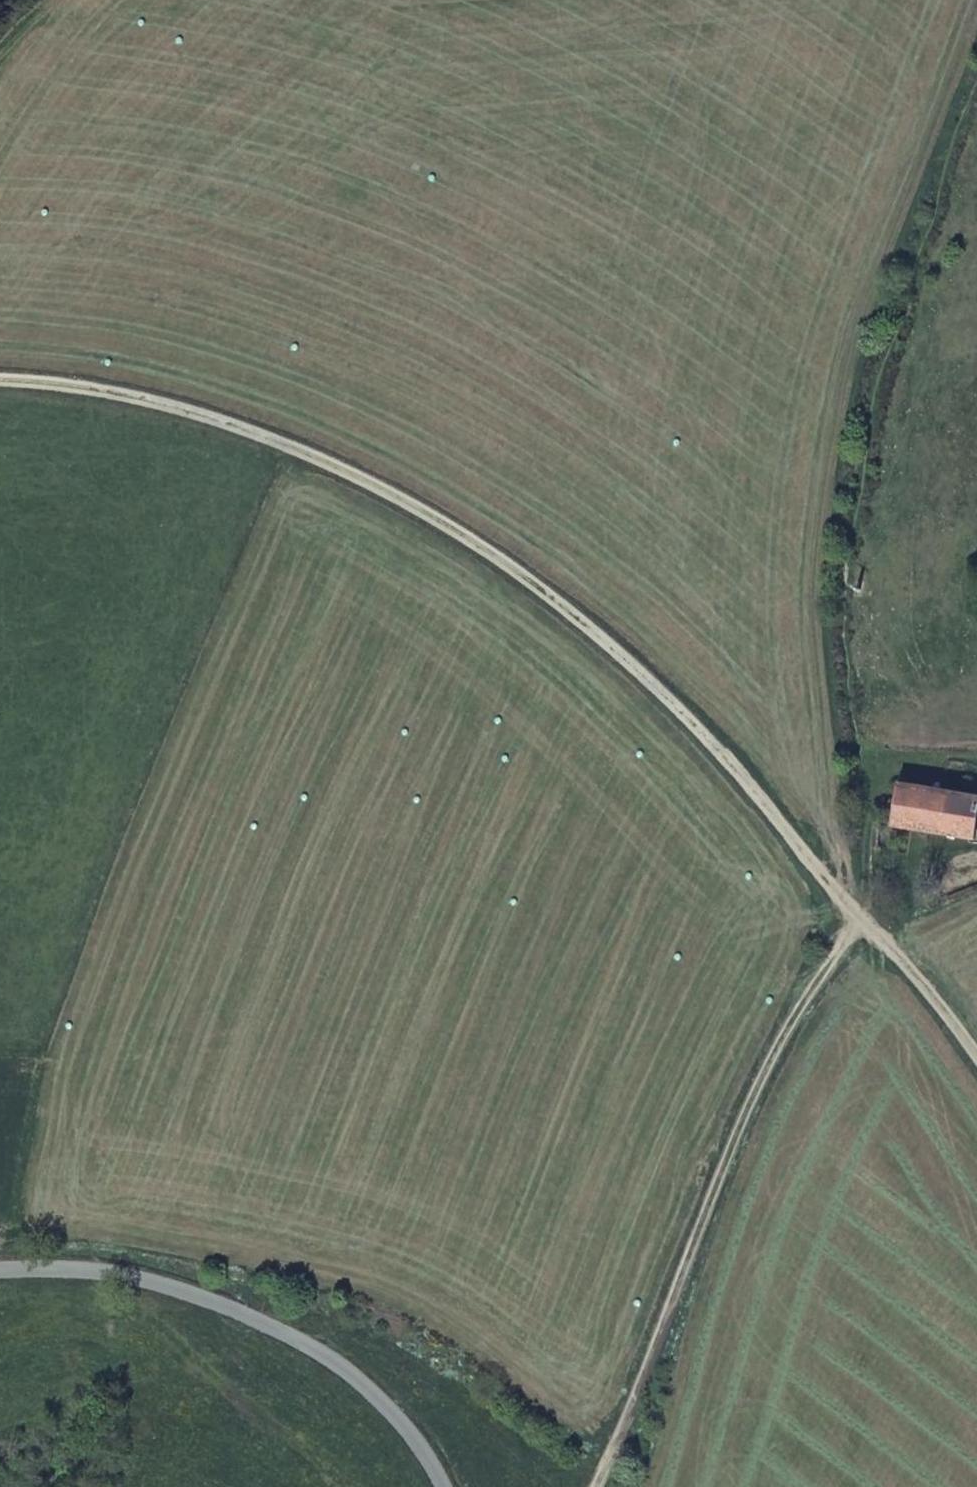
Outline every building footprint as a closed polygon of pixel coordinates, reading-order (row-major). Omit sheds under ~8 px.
[(896,789),(890,827),(974,839),(974,834),(976,818),(976,800),(896,789)]
